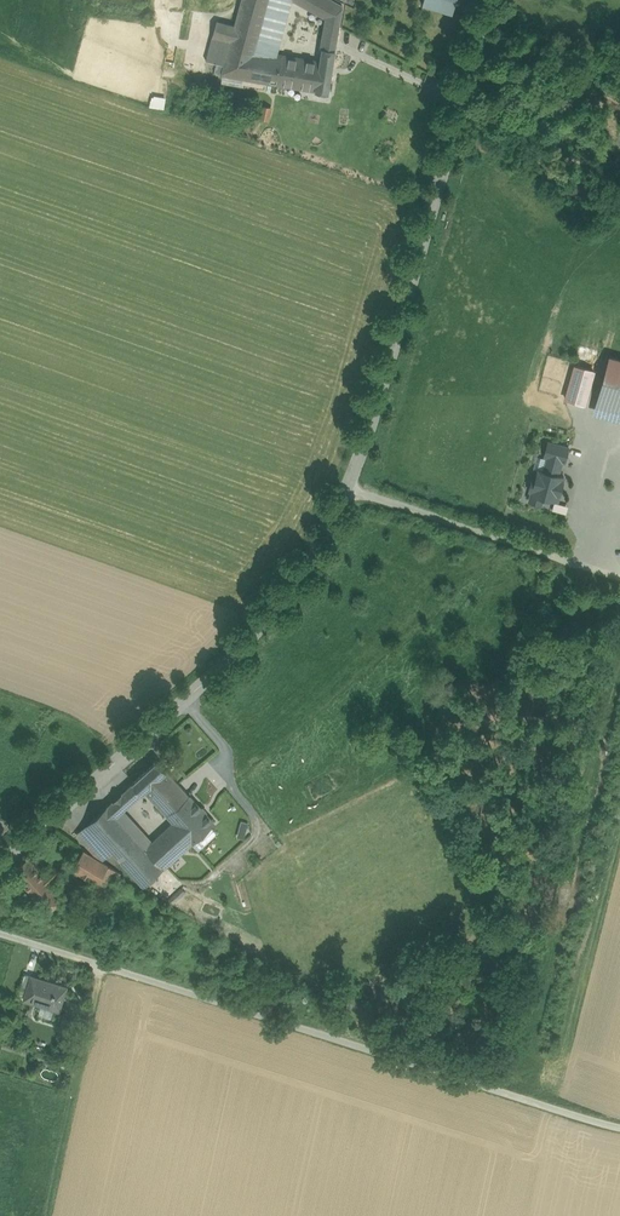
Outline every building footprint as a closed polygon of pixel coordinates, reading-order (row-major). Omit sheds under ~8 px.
[(194,1),(198,5),(202,9),(208,11),(213,12),(219,12),(225,11),(230,9),(235,5),(238,1),(239,0),(228,0),(225,2),(221,3),(217,4),(212,4),(208,2),(204,0),(193,0),(194,1)] [(235,27),(234,30),(260,39),(270,0),(242,0),(235,27)] [(260,39),(257,48),(256,52),(278,56),(293,1),(291,0),(270,0),(260,39)] [(337,41),(342,6),(331,0),(291,0),(293,1),(325,19),(322,39),(337,41)] [(457,0),(456,0),(424,0),(423,5),(453,15),(457,0)] [(217,65),(224,66),(231,39),(234,30),(235,27),(217,22),(205,62),(217,65)] [(197,43),(201,25),(192,23),(189,42),(197,43)] [(231,39),(257,48),(260,39),(234,30),(231,39)] [(277,86),(282,57),(278,56),(256,52),(257,48),(231,39),(224,66),(221,76),(223,77),(266,84),(277,86)] [(321,47),(335,50),(337,41),(322,39),(321,47)] [(316,93),(328,95),(335,50),(321,47),(320,49),(322,50),(320,63),(316,93)] [(187,50),(177,48),(173,68),(183,70),(187,50)] [(196,52),(187,50),(183,70),(192,71),(196,52)] [(316,93),(320,63),(282,57),(277,86),(316,93)] [(221,76),(224,66),(217,65),(214,74),(221,76)] [(264,92),(266,84),(223,77),(221,85),(264,92)] [(165,108),(167,96),(152,94),(151,106),(165,108)] [(271,109),(263,107),(260,119),(269,121),(271,109)] [(609,356),(593,411),(619,419),(619,359),(609,356)] [(566,399),(588,404),(596,368),(574,363),(566,399)] [(545,496),(559,499),(573,444),(548,438),(541,467),(535,466),(529,490),(532,490),(530,499),(543,503),(545,496)] [(547,496),(544,503),(553,507),(556,500),(547,496)] [(556,500),(554,508),(567,512),(569,504),(556,500)] [(175,778),(158,760),(132,785),(141,795),(145,792),(152,799),(175,778)] [(214,823),(175,778),(152,799),(173,824),(154,842),(172,860),(214,823)] [(141,795),(132,785),(121,795),(129,806),(141,795)] [(129,806),(121,795),(115,801),(123,811),(129,806)] [(123,811),(115,801),(108,807),(117,817),(123,811)] [(117,817),(108,807),(88,825),(113,853),(144,886),(164,868),(146,848),(117,817)] [(113,853),(88,825),(77,835),(97,856),(105,861),(113,853)] [(172,860),(154,842),(146,848),(164,868),(172,860)] [(109,866),(84,850),(68,869),(95,884),(98,885),(109,866)] [(29,859),(12,874),(31,895),(39,888),(32,880),(41,872),(29,859)] [(39,888),(31,895),(54,921),(71,906),(54,886),(56,885),(53,882),(55,880),(60,884),(66,878),(54,866),(43,875),(41,872),(32,880),(39,888)] [(121,872),(109,866),(98,885),(95,884),(86,899),(100,907),(121,872)] [(26,997),(32,977),(25,974),(19,995),(26,997)] [(66,987),(32,977),(26,997),(25,1000),(60,1011),(66,987)] [(46,1043),(39,1041),(37,1047),(44,1050),(46,1043)] [(23,1045),(15,1043),(12,1049),(21,1052),(23,1045)]
